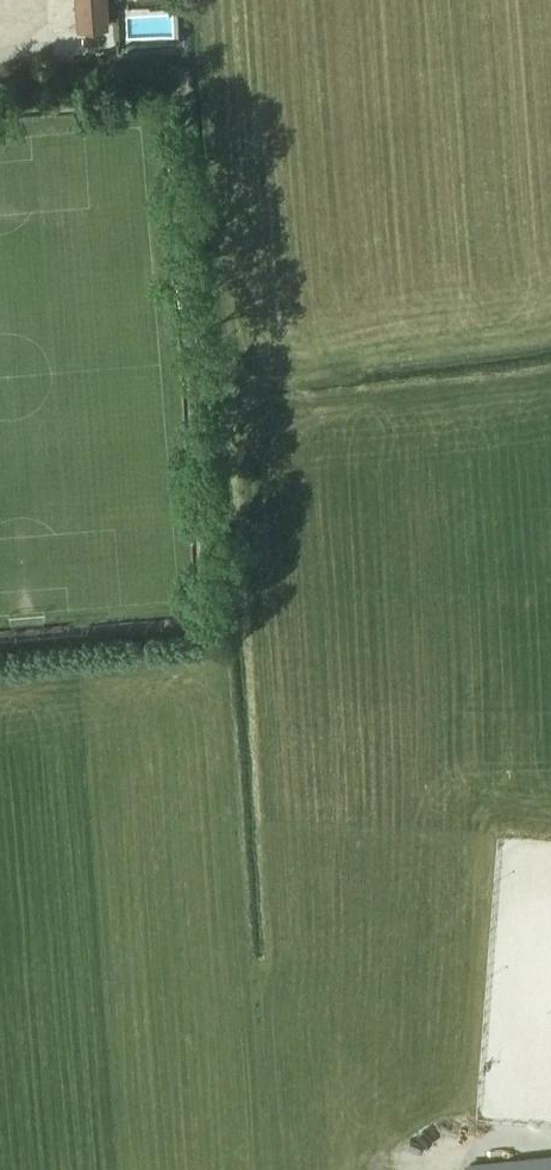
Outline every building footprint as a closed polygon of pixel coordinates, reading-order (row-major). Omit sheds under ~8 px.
[(78,27),(108,25),(106,0),(76,0),(78,27)] [(532,809),(533,844),(528,844),(530,891),(550,890),(550,808),(532,809)] [(469,1165),(470,1169),(550,1169),(550,1156),(469,1165)]
